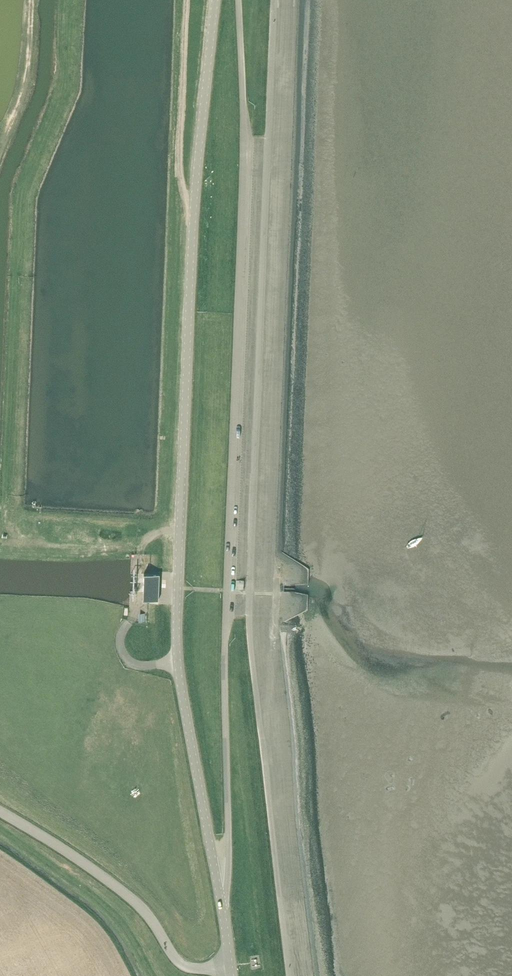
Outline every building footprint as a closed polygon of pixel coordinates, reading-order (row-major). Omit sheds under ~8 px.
[(144,573),(143,600),(159,600),(160,574),(144,573)]
